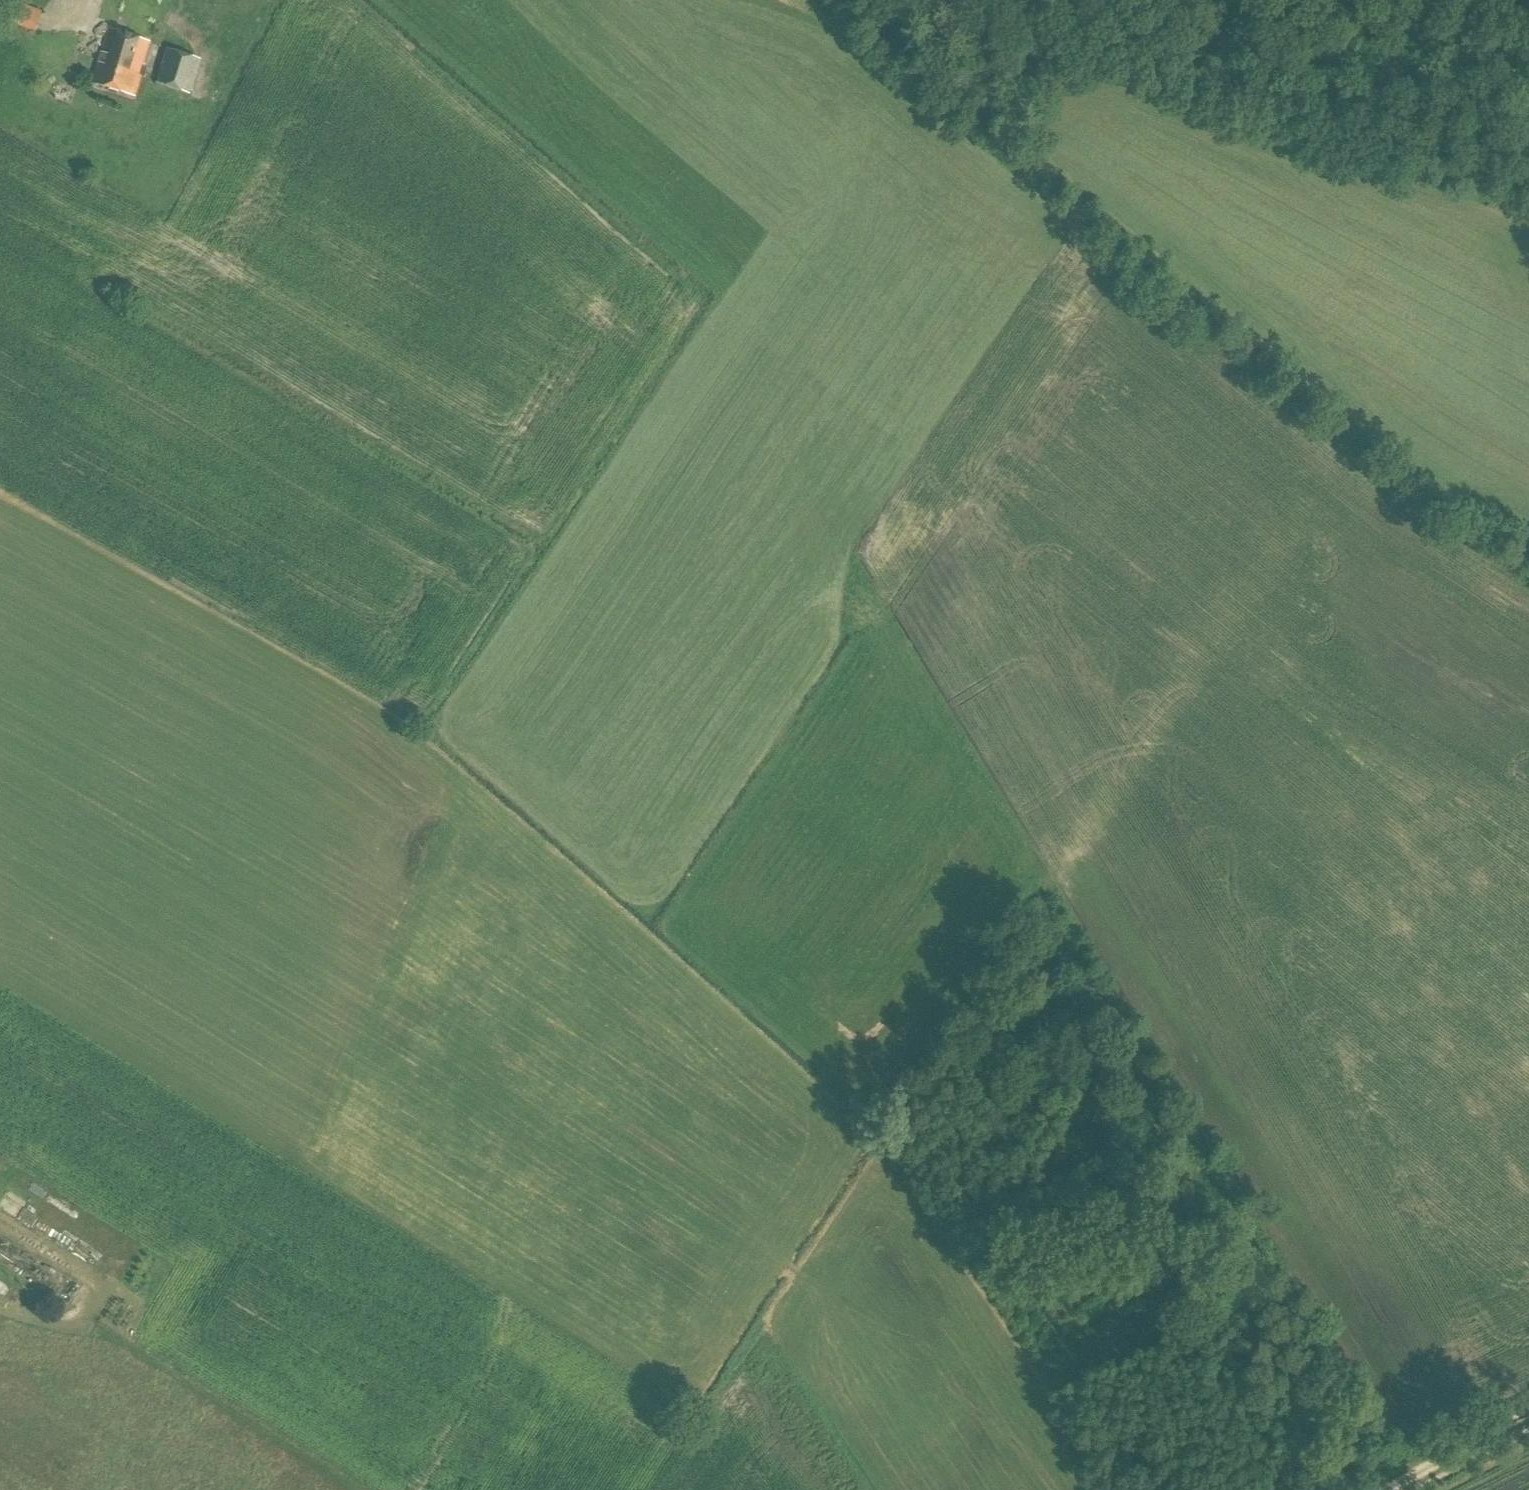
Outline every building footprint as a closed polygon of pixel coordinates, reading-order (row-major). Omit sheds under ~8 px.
[(11,24),(34,32),(42,10),(19,2),(11,24)] [(94,87),(137,101),(143,80),(145,81),(148,72),(144,71),(152,46),(111,33),(94,87)] [(154,83),(189,95),(200,60),(165,49),(154,83)]
